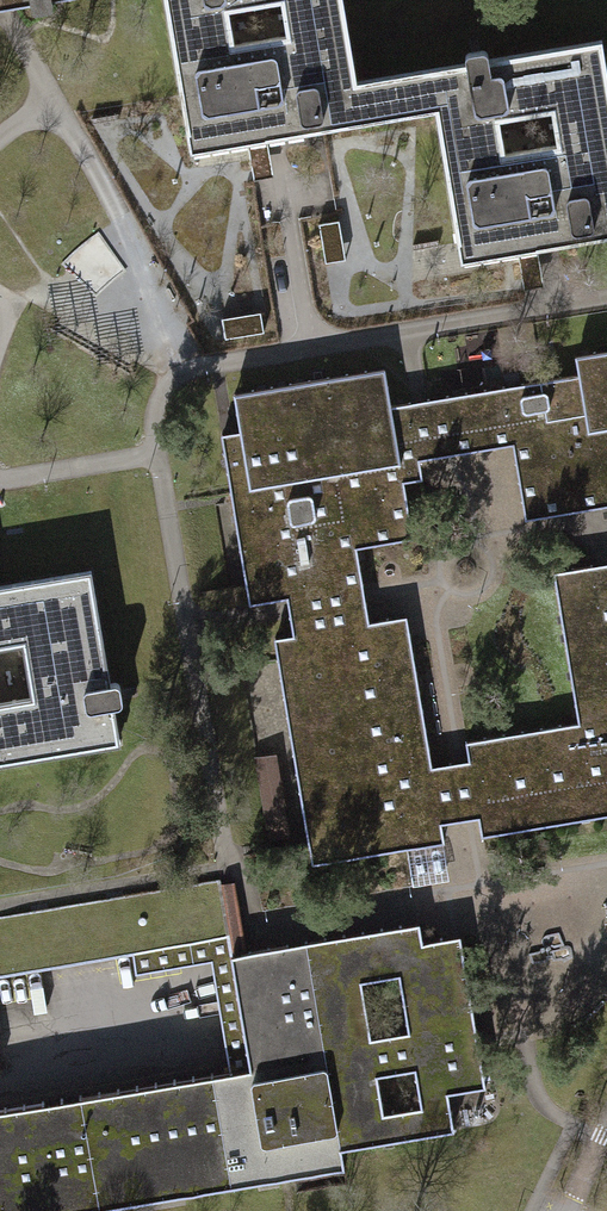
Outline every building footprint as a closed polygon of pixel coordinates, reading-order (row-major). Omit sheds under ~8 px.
[(2,8),(30,3),(32,13),(53,9),(52,0),(0,0),(0,8),(2,8)] [(191,153),(363,121),(356,81),(341,0),(282,0),(288,34),(232,43),(225,6),(259,0),(165,0),(191,153)] [(356,81),(363,121),(434,111),(460,261),(606,236),(606,74),(601,41),(487,60),(486,50),(465,54),(466,63),(356,81)] [(259,179),(276,176),(271,152),(254,156),(259,179)] [(319,224),(325,263),(346,259),(339,221),(319,224)] [(225,339),(264,332),(260,312),(221,318),(225,339)] [(575,356),(578,376),(447,398),(453,435),(527,422),(540,498),(588,490),(606,486),(606,350),(575,356)] [(221,435),(249,605),(315,594),(344,589),(334,532),(391,523),(381,466),(400,463),(397,444),(416,441),(409,404),(391,407),(384,368),(233,394),(240,432),(221,435)] [(553,573),(578,723),(465,741),(481,836),(606,815),(606,564),(553,573)] [(111,685),(92,571),(33,581),(0,587),(0,646),(24,642),(33,698),(0,704),(0,765),(121,744),(115,707),(124,705),(120,683),(111,685)] [(407,848),(444,842),(436,793),(406,616),(274,638),(309,848),(253,857),(262,910),(413,885),(407,848)] [(274,835),(304,830),(291,751),(261,756),(274,835)] [(219,879),(0,917),(0,974),(229,936),(219,879)] [(80,1096),(99,1210),(344,1169),(341,1150),(454,1131),(444,1074),(463,1071),(451,1000),(441,940),(422,943),(419,923),(305,943),(306,952),(290,955),(288,945),(230,955),(249,1068),(80,1096)] [(61,1197),(52,1156),(43,1102),(0,1109),(0,1207),(61,1197)]
